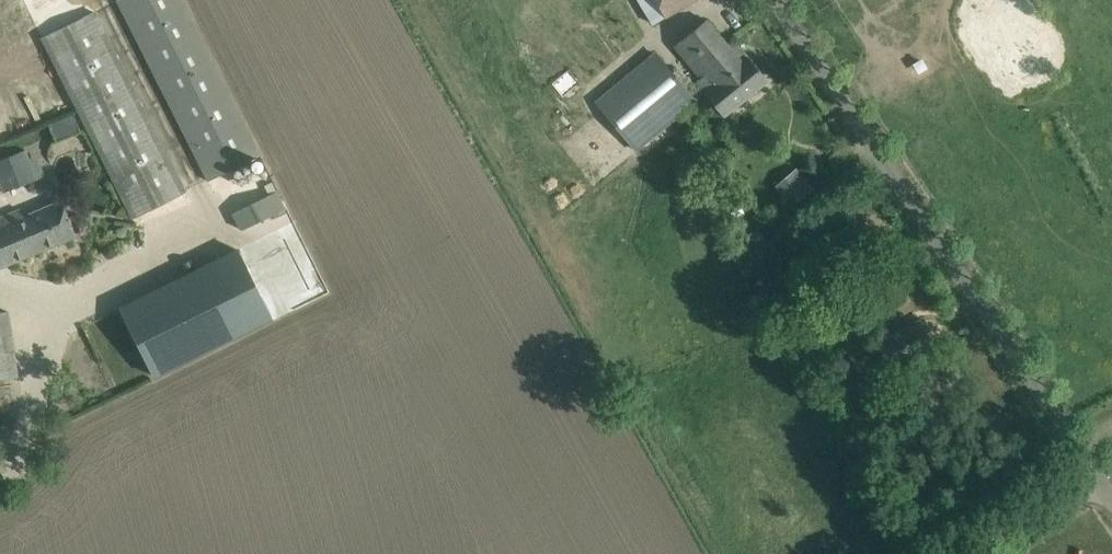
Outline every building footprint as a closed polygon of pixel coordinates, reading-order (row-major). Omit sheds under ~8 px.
[(182,0),(117,0),(208,180),(260,154),(182,0)] [(653,24),(665,16),(692,0),(639,0),(653,24)] [(94,11),(42,37),(133,218),(185,192),(94,11)] [(706,19),(689,32),(673,45),(709,89),(704,93),(723,116),(768,80),(748,56),(742,62),(706,19)] [(654,52),(596,101),(636,149),(694,101),(654,52)] [(37,179),(25,149),(0,159),(0,181),(4,192),(37,179)] [(794,202),(809,183),(790,168),(775,187),(794,202)] [(276,190),(222,217),(225,223),(229,221),(285,333),(335,308),(276,190)] [(66,215),(60,201),(22,217),(19,210),(0,218),(0,266),(74,235),(66,215)] [(846,260),(864,248),(848,224),(830,236),(846,260)] [(238,248),(119,307),(154,378),(273,319),(238,248)] [(771,307),(793,293),(778,269),(756,283),(771,307)] [(15,309),(0,311),(0,380),(25,376),(15,309)] [(924,322),(905,334),(879,350),(891,369),(936,341),(924,322)]
